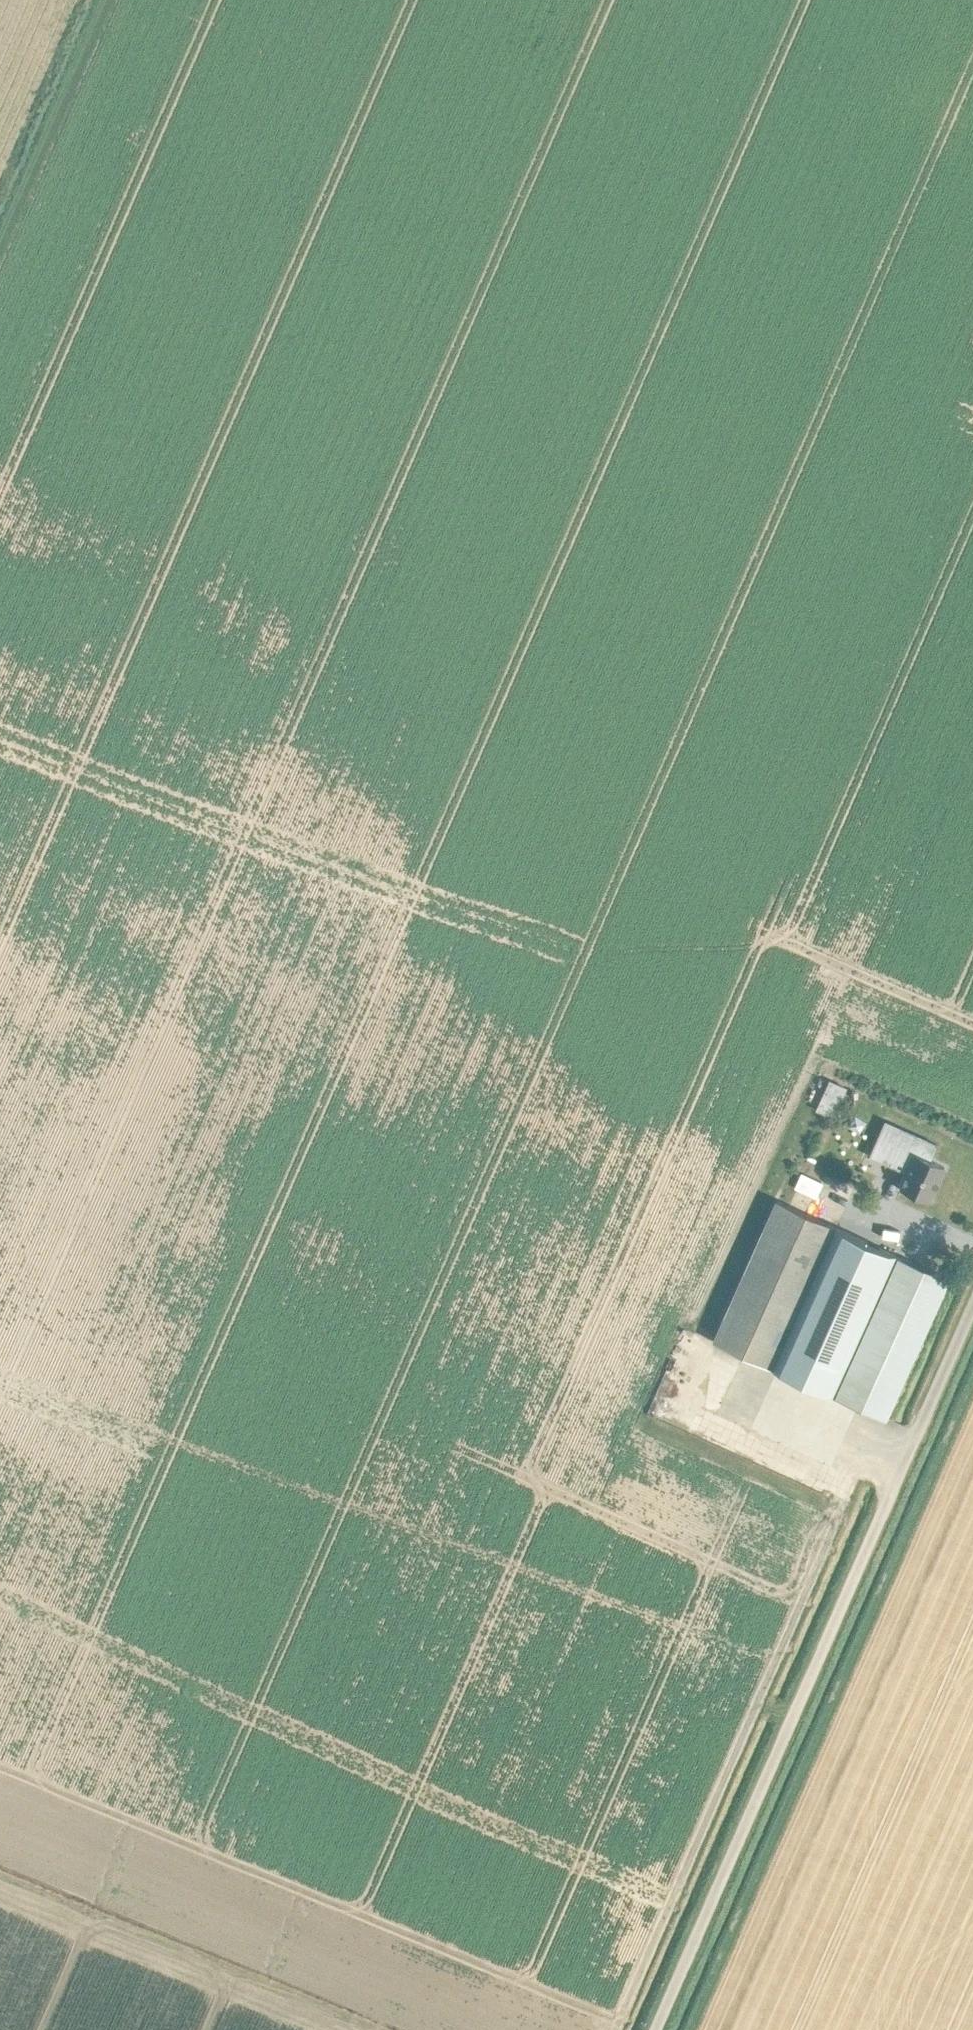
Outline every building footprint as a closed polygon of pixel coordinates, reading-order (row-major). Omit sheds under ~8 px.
[(831,1079),(818,1109),(831,1115),(844,1084),(831,1079)] [(944,1166),(926,1158),(916,1154),(915,1155),(899,1148),(892,1164),(908,1171),(901,1187),(904,1188),(903,1190),(912,1194),(913,1192),(930,1199),(944,1166)] [(811,1170),(804,1184),(829,1196),(836,1181),(811,1170)] [(873,1412),(936,1272),(776,1200),(713,1340),(873,1412)]
